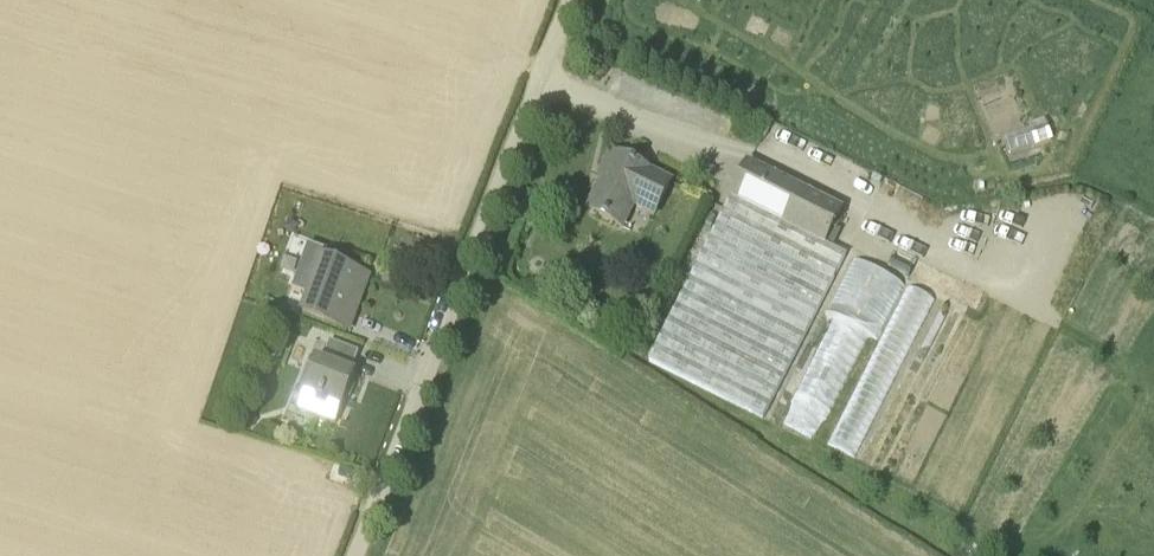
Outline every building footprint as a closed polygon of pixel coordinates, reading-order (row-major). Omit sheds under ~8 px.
[(654,218),(672,183),(616,155),(588,210),(624,228),(634,208),(654,218)] [(761,421),(804,336),(845,255),(825,245),(843,209),(747,160),(728,198),(730,199),(647,364),(761,421)] [(346,331),(367,275),(323,258),(302,314),(346,331)] [(874,338),(901,284),(850,259),(824,314),(832,318),(782,419),(816,436),(867,335),(874,338)] [(832,444),(857,455),(911,333),(886,323),(832,444)] [(348,372),(355,352),(327,341),(319,361),(314,359),(294,409),(335,424),(354,374),(348,372)]
